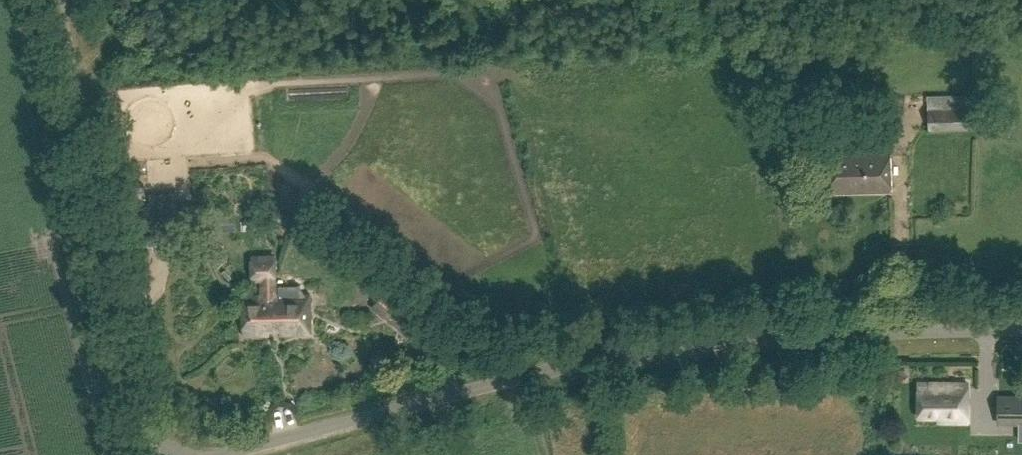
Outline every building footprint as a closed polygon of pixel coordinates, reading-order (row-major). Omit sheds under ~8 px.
[(971,106),(970,95),(931,96),(932,108),(971,106)] [(976,129),(976,107),(929,108),(929,130),(976,129)] [(887,190),(887,152),(862,153),(861,158),(826,159),(827,192),(887,190)] [(904,180),(903,162),(894,162),(894,180),(904,180)] [(263,282),(263,288),(263,296),(240,295),(241,336),(267,334),(267,331),(279,330),(279,334),(309,334),(309,295),(275,296),(275,288),(275,255),(252,254),(252,282),(263,282)] [(962,383),(914,383),(914,415),(940,416),(940,418),(961,419),(962,383)] [(998,395),(998,424),(1013,424),(1019,424),(1019,441),(1021,441),(1021,395),(998,395)]
